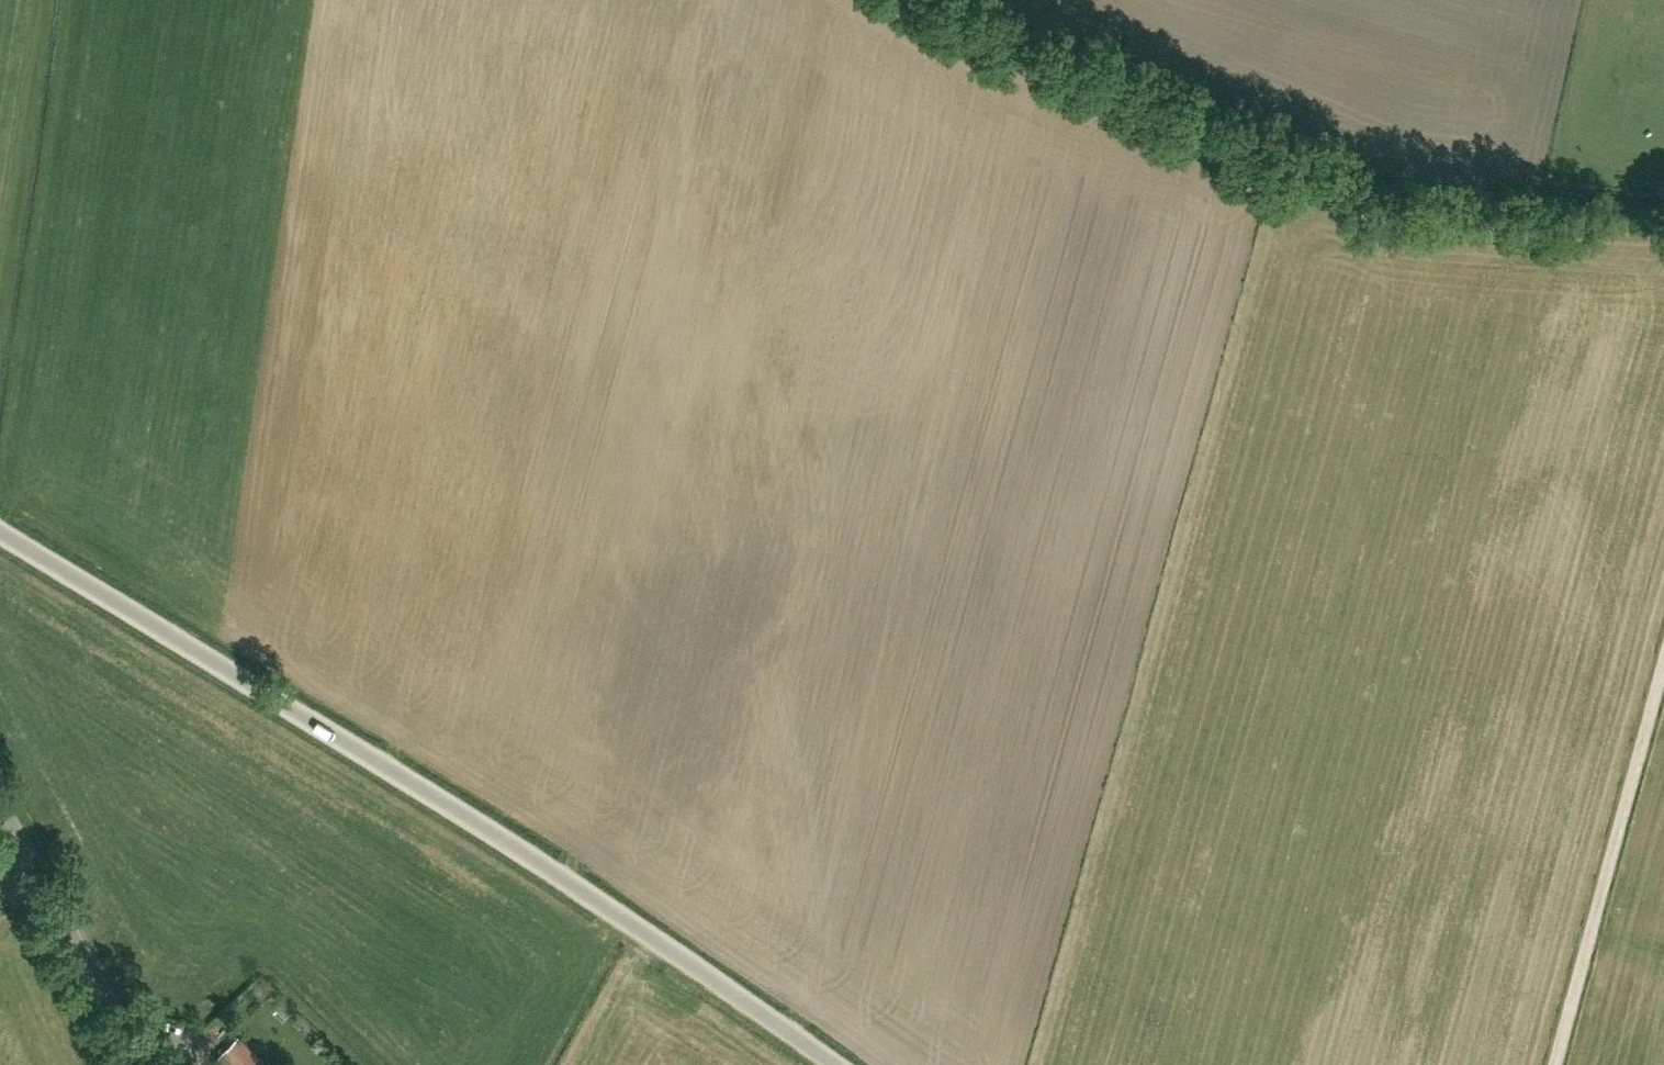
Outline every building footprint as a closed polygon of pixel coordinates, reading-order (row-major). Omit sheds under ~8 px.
[(238,1036),(223,1052),(237,1064),(268,1064),(238,1036)]
